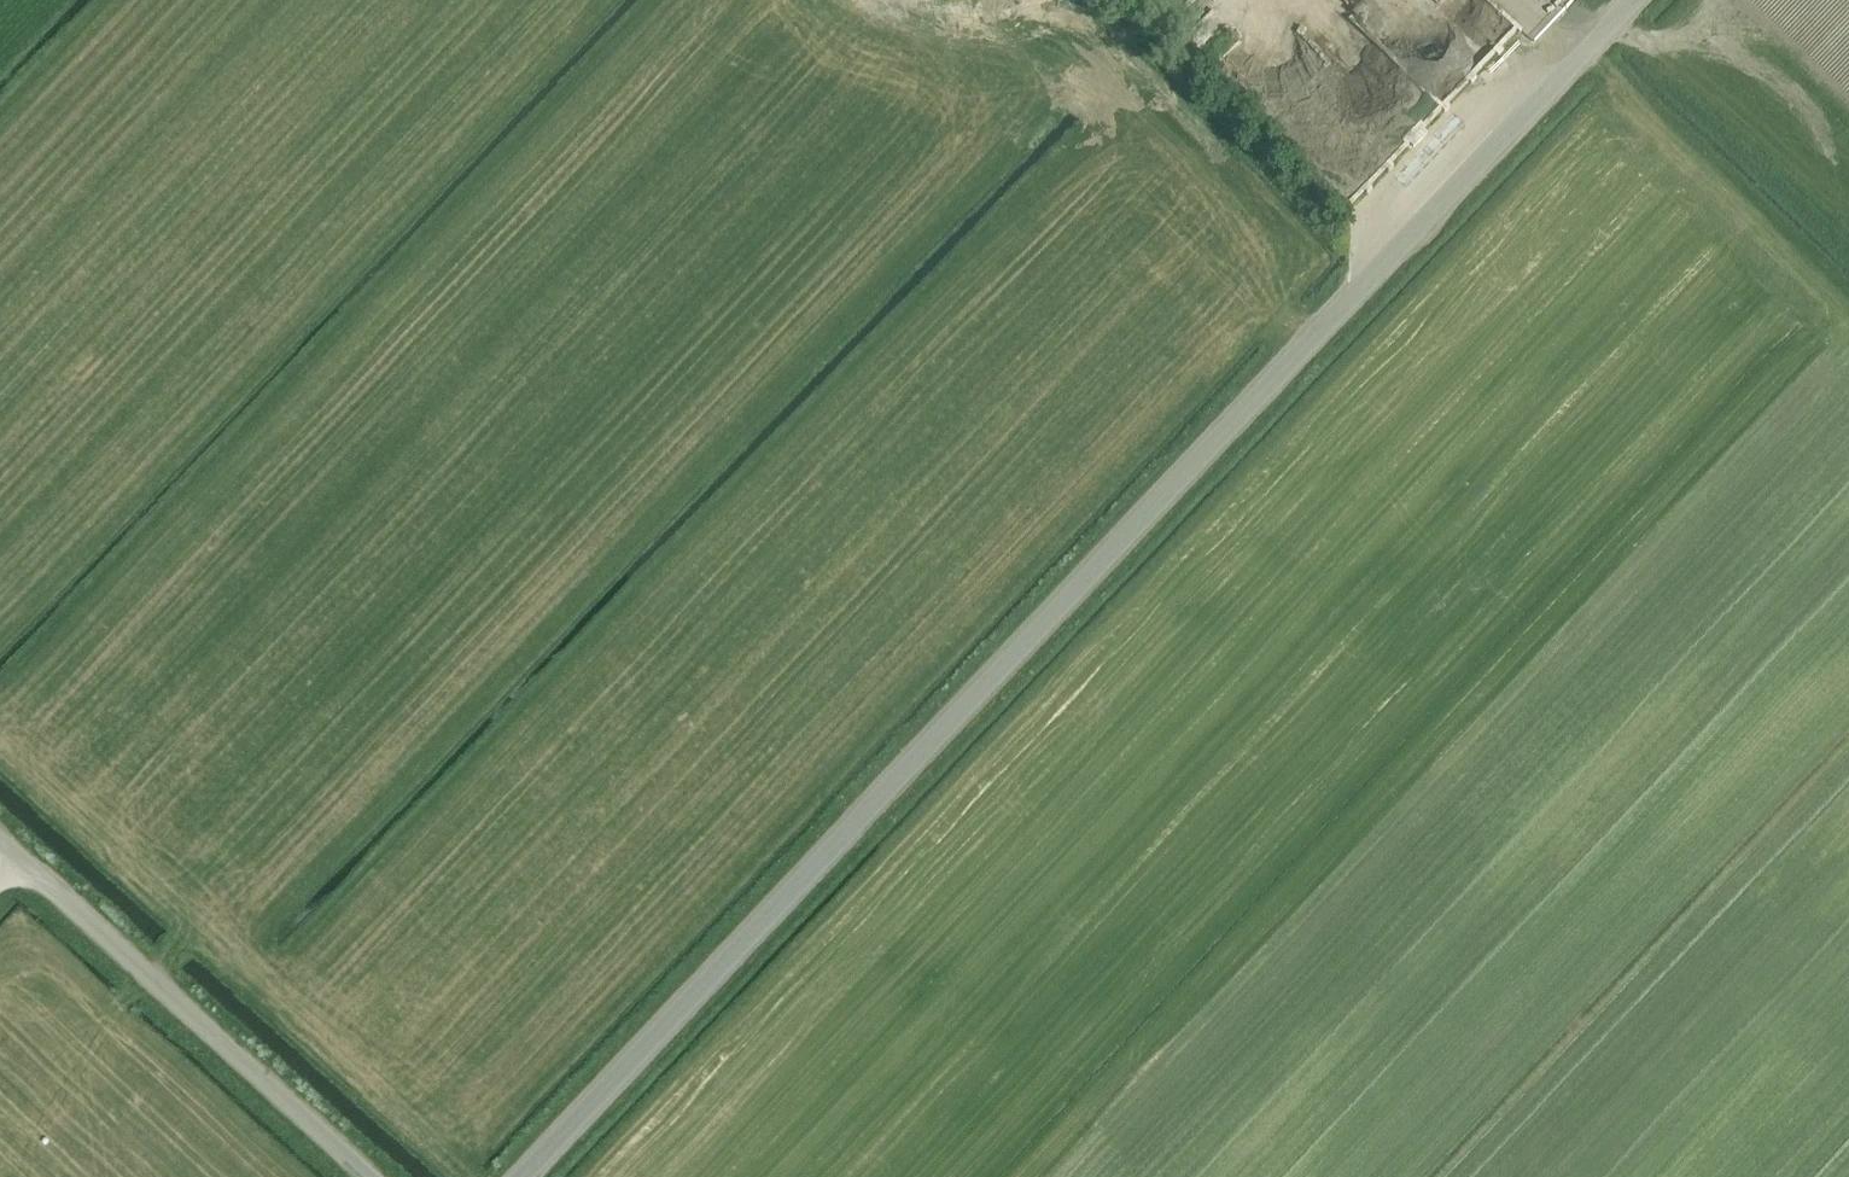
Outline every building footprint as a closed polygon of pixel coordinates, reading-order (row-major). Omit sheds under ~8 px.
[(1420,28),(1411,33),(1424,54),(1433,48),(1420,28)] [(1470,64),(1480,52),(1463,39),(1453,51),(1470,64)]
